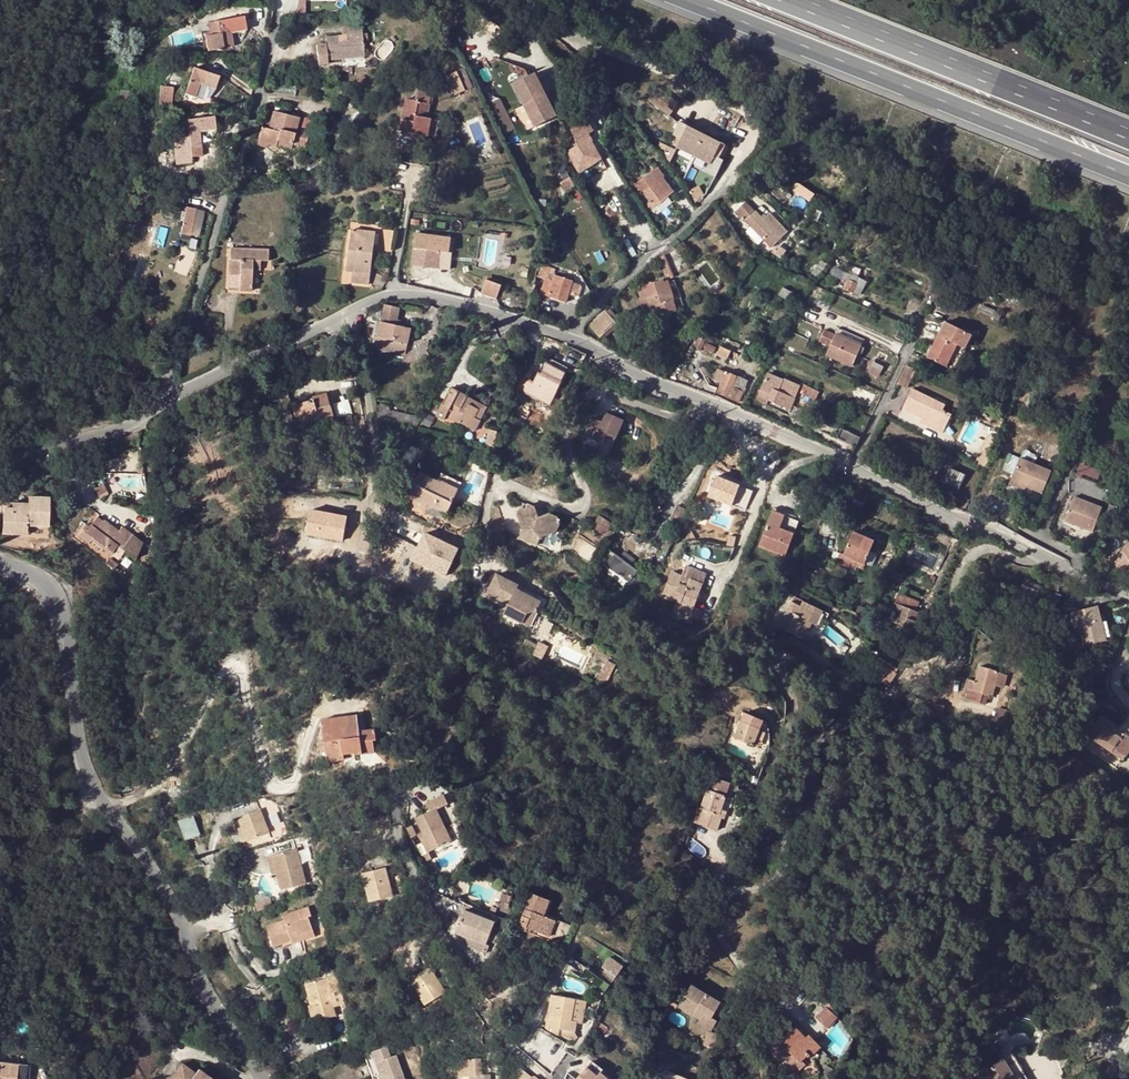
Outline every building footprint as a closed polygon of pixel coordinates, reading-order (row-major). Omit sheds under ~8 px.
[(210,35),(205,36),(208,51),(234,46),(232,33),(246,30),(243,16),(208,23),(210,35)] [(362,55),(361,33),(341,34),(324,36),(325,40),(326,59),(362,55)] [(325,40),(315,41),(316,61),(326,61),(326,59),(325,40)] [(185,94),(195,97),(200,84),(215,89),(219,76),(194,67),(185,94)] [(466,71),(458,74),(461,81),(469,78),(466,71)] [(458,74),(448,78),(451,85),(455,95),(472,88),(469,78),(461,81),(458,74)] [(531,75),(509,85),(520,108),(542,96),(531,75)] [(200,84),(195,97),(202,99),(210,94),(215,89),(200,84)] [(159,98),(171,99),(172,86),(160,85),(159,98)] [(664,95),(655,88),(646,101),(654,108),(664,95)] [(429,129),(432,118),(427,117),(431,93),(418,90),(416,100),(407,99),(400,131),(428,136),(429,129)] [(553,119),(542,96),(520,108),(532,130),(553,119)] [(496,101),(487,105),(495,120),(503,116),(496,101)] [(277,139),(293,143),(305,146),(309,131),(297,128),(299,117),(273,110),(268,128),(262,126),(258,141),(268,143),(276,145),(276,143),(277,139)] [(214,116),(188,119),(189,122),(179,122),(180,137),(173,138),(175,155),(192,153),(192,157),(202,156),(199,131),(216,129),(214,116)] [(511,131),(503,116),(495,120),(502,135),(511,131)] [(241,122),(233,119),(230,130),(238,133),(241,122)] [(127,121),(117,120),(115,129),(125,130),(127,121)] [(588,120),(577,127),(581,134),(575,138),(586,158),(597,152),(591,141),(592,140),(588,133),(593,130),(588,120)] [(719,143),(686,127),(675,148),(709,164),(712,158),(719,143)] [(647,140),(642,144),(649,152),(654,149),(647,140)] [(673,151),(665,147),(660,156),(668,164),(673,151)] [(561,169),(559,178),(561,181),(570,176),(564,167),(561,169)] [(650,173),(636,183),(650,202),(647,204),(651,209),(659,203),(668,197),(650,173)] [(575,185),(570,176),(561,181),(566,190),(575,185)] [(810,201),(814,193),(796,182),(791,189),(810,201)] [(184,195),(170,192),(169,199),(183,202),(184,195)] [(668,197),(659,203),(663,208),(672,202),(668,197)] [(772,246),(781,238),(781,237),(787,231),(770,214),(767,216),(763,219),(761,217),(755,211),(746,201),(735,212),(745,222),(747,220),(772,246)] [(185,211),(184,219),(181,234),(191,236),(196,208),(186,207),(185,211)] [(204,210),(196,208),(191,236),(199,237),(204,210)] [(174,211),(166,209),(165,216),(173,217),(174,211)] [(368,284),(372,254),(368,253),(370,232),(352,229),(346,271),(353,272),(352,282),(368,284)] [(381,230),(381,250),(393,250),(393,230),(381,230)] [(430,239),(427,239),(426,248),(423,248),(405,247),(402,276),(429,278),(430,260),(438,261),(440,240),(430,239)] [(230,247),(229,290),(250,291),(251,269),(260,270),(261,261),(268,260),(268,248),(230,247)] [(670,253),(665,255),(672,272),(677,270),(670,253)] [(672,272),(665,255),(657,258),(664,275),(672,272)] [(827,264),(825,262),(821,259),(811,274),(816,278),(827,264)] [(555,269),(540,264),(536,274),(545,277),(541,293),(541,294),(547,296),(547,295),(567,302),(569,294),(576,297),(580,284),(573,282),(574,281),(554,274),(555,269)] [(866,282),(835,267),(832,275),(840,279),(837,286),(859,296),(866,282)] [(667,278),(638,287),(641,297),(639,298),(643,309),(649,307),(652,318),(677,310),(676,308),(683,306),(675,279),(668,281),(667,278)] [(479,294),(494,300),(499,286),(483,281),(479,294)] [(785,286),(780,294),(790,302),(795,293),(785,286)] [(395,325),(396,319),(399,307),(384,303),(374,347),(405,354),(411,328),(400,326),(395,325)] [(980,311),(998,320),(1001,314),(991,309),(986,307),(982,305),(980,311)] [(606,311),(590,325),(600,337),(601,335),(614,324),(616,321),(606,311)] [(946,321),(939,334),(964,347),(971,334),(946,321)] [(614,324),(601,335),(604,338),(617,327),(614,324)] [(852,366),(864,340),(838,328),(836,335),(824,329),(819,341),(830,346),(826,355),(852,366)] [(964,347),(939,334),(928,357),(953,370),(964,347)] [(706,340),(699,337),(694,348),(701,351),(706,340)] [(727,360),(731,350),(719,345),(715,354),(727,360)] [(549,357),(546,362),(566,372),(568,367),(549,357)] [(883,366),(872,361),(867,372),(878,377),(883,366)] [(551,405),(566,372),(546,362),(541,374),(538,372),(533,382),(547,389),(541,401),(551,405)] [(906,365),(897,384),(907,388),(916,370),(906,365)] [(727,372),(718,392),(740,401),(748,381),(727,372)] [(800,416),(802,410),(792,406),(799,389),(800,387),(768,373),(756,399),(767,404),(769,400),(790,410),(789,412),(800,416)] [(814,401),(818,392),(802,384),(800,387),(799,389),(805,392),(803,396),(814,401)] [(487,406),(450,388),(436,415),(444,420),(446,416),(475,430),(487,406)] [(952,415),(943,410),(926,402),(929,396),(913,389),(904,408),(923,417),(921,422),(943,432),(952,415)] [(300,428),(285,432),(289,446),(303,442),(300,429),(334,420),(328,396),(294,404),(300,428)] [(946,404),(929,396),(926,402),(943,410),(946,404)] [(841,403),(834,399),(831,406),(838,409),(841,403)] [(339,415),(352,412),(349,400),(336,403),(339,415)] [(591,424),(583,441),(600,449),(608,431),(611,430),(619,433),(627,416),(609,407),(601,426),(598,427),(591,424)] [(377,418),(404,425),(405,414),(376,408),(377,418)] [(422,417),(405,414),(404,425),(416,428),(422,417)] [(489,429),(486,444),(494,446),(495,441),(498,431),(489,429)] [(861,437),(842,429),(837,438),(857,446),(861,437)] [(1012,473),(1018,456),(1009,453),(1003,470),(1012,473)] [(1019,458),(1011,479),(1026,485),(1042,491),(1050,470),(1019,458)] [(1076,475),(1096,483),(1101,471),(1081,463),(1076,475)] [(939,471),(931,468),(928,474),(936,477),(939,471)] [(965,477),(948,470),(943,481),(959,488),(965,477)] [(447,513),(458,489),(439,479),(438,481),(419,472),(412,487),(403,483),(398,494),(407,499),(408,497),(427,506),(428,504),(447,513)] [(442,473),(439,479),(458,489),(461,483),(442,473)] [(126,487),(140,487),(140,474),(126,475),(126,487)] [(733,505),(740,485),(715,476),(708,496),(733,505)] [(1024,489),(1026,485),(1011,479),(1009,483),(1024,489)] [(1074,495),(1065,519),(1093,529),(1101,506),(1074,495)] [(27,535),(28,526),(27,514),(37,514),(37,526),(49,526),(50,497),(29,496),(29,502),(12,502),(12,507),(3,508),(2,534),(27,535)] [(535,507),(522,502),(517,514),(523,530),(520,538),(537,545),(540,538),(558,530),(562,520),(548,514),(539,517),(535,507)] [(342,540),(347,516),(310,509),(305,533),(342,540)] [(800,521),(773,510),(759,547),(785,557),(800,521)] [(27,514),(28,526),(37,526),(37,514),(27,514)] [(599,515),(592,526),(603,533),(607,528),(610,523),(599,515)] [(97,517),(89,527),(87,531),(83,528),(77,536),(88,544),(91,541),(111,555),(118,546),(123,549),(133,534),(122,526),(119,530),(103,520),(102,521),(97,517)] [(607,528),(603,533),(603,535),(610,540),(614,533),(607,528)] [(875,540),(854,531),(844,555),(839,553),(835,562),(852,569),(855,561),(864,565),(875,540)] [(446,574),(458,548),(424,532),(412,558),(446,574)] [(1121,562),(1128,557),(1128,559),(1128,543),(1111,556),(1117,565),(1121,562)] [(637,571),(610,550),(601,562),(629,582),(637,571)] [(626,552),(622,558),(631,564),(635,558),(626,552)] [(1121,562),(1126,570),(1128,568),(1128,559),(1128,557),(1121,562)] [(685,571),(683,577),(705,585),(706,580),(685,571)] [(903,575),(895,571),(892,578),(900,581),(903,575)] [(519,585),(496,574),(486,594),(506,604),(503,613),(522,623),(526,613),(536,613),(540,605),(541,602),(517,590),(519,585)] [(695,609),(705,585),(683,577),(673,574),(664,597),(678,603),(675,612),(699,621),(703,612),(695,609)] [(1026,580),(1024,585),(1038,592),(1041,586),(1026,580)] [(541,602),(540,605),(545,607),(548,600),(519,585),(517,590),(541,602)] [(1031,608),(1038,592),(1024,585),(1016,601),(1031,608)] [(898,593),(894,602),(916,611),(920,601),(898,593)] [(1056,593),(1052,603),(1057,605),(1061,595),(1056,593)] [(918,612),(916,611),(894,602),(891,612),(895,613),(892,622),(904,627),(903,628),(913,632),(917,622),(915,621),(918,612)] [(790,603),(778,630),(802,642),(810,625),(807,623),(809,619),(821,624),(824,615),(801,603),(799,608),(790,603)] [(888,607),(884,604),(880,611),(884,614),(888,607)] [(1097,606),(1072,612),(1072,613),(1076,630),(1079,629),(1080,633),(1083,646),(1106,640),(1097,606)] [(526,613),(522,623),(529,626),(536,613),(526,613)] [(537,644),(526,639),(523,644),(534,650),(537,644)] [(598,656),(588,675),(597,679),(607,660),(598,656)] [(879,660),(873,678),(892,685),(899,667),(879,660)] [(1002,674),(999,673),(999,671),(980,666),(977,682),(968,679),(964,692),(968,693),(967,699),(986,704),(988,699),(989,696),(992,697),(996,686),(998,687),(999,687),(1002,686),(1004,684),(1005,683),(1006,679),(1007,675),(1002,674)] [(944,705),(921,699),(918,711),(941,717),(944,705)] [(764,721),(744,712),(734,738),(754,746),(756,740),(760,730),(764,721)] [(321,720),(322,728),(361,722),(361,714),(321,720)] [(1093,734),(1099,720),(1092,717),(1086,730),(1093,734)] [(1082,738),(1097,745),(1117,754),(1121,756),(1128,739),(1128,736),(1125,734),(1117,731),(1114,736),(1106,732),(1108,727),(1109,725),(1099,720),(1093,734),(1086,730),(1082,738)] [(363,730),(361,722),(322,728),(324,741),(319,742),(320,752),(326,751),(327,761),(344,759),(344,754),(358,752),(358,754),(375,752),(374,740),(377,739),(375,728),(363,730)] [(1117,731),(1108,727),(1106,732),(1114,736),(1117,731)] [(766,733),(760,730),(756,740),(762,743),(766,733)] [(726,796),(707,789),(701,807),(703,808),(698,823),(717,830),(722,817),(718,816),(721,809),(726,796)] [(261,807),(240,815),(244,825),(249,838),(269,830),(261,807)] [(436,809),(416,818),(424,836),(421,838),(428,852),(451,841),(436,809)] [(718,816),(722,817),(724,818),(727,811),(721,809),(718,816)] [(177,820),(183,840),(200,835),(194,815),(177,820)] [(244,839),(249,838),(244,825),(240,826),(244,839)] [(273,854),(278,872),(283,888),(307,882),(298,848),(273,854)] [(273,854),(268,855),(273,873),(278,872),(273,854)] [(386,867),(363,873),(370,901),(392,895),(386,867)] [(532,929),(536,931),(544,934),(550,918),(543,915),(549,899),(532,893),(518,928),(530,933),(532,929)] [(271,899),(257,903),(258,907),(272,902),(271,899)] [(285,917),(267,923),(273,943),(291,938),(292,941),(313,935),(308,916),(311,914),(309,905),(283,913),(285,917)] [(496,923),(466,911),(457,934),(487,946),(496,923)] [(556,921),(550,918),(544,934),(550,936),(556,921)] [(613,983),(623,963),(607,956),(602,966),(610,969),(605,980),(613,983)] [(430,967),(410,980),(425,1005),(446,992),(430,967)] [(342,1004),(336,975),(326,978),(330,1000),(310,1005),(308,1005),(311,1021),(334,1016),(332,1006),(342,1004)] [(611,988),(586,976),(584,981),(609,993),(611,988)] [(305,982),(310,1005),(330,1000),(326,978),(305,982)] [(706,1013),(713,1017),(721,1002),(692,985),(679,1006),(701,1020),(706,1013)] [(583,1000),(551,995),(545,1031),(560,1033),(561,1029),(574,1031),(576,1023),(579,1023),(583,1000)] [(835,1011),(831,1004),(818,1018),(829,1029),(839,1018),(833,1013),(835,1011)] [(706,1013),(701,1020),(700,1022),(712,1029),(717,1019),(713,1017),(706,1013)] [(809,1036),(798,1024),(777,1044),(788,1055),(785,1057),(792,1065),(797,1060),(800,1063),(818,1046),(809,1036)] [(383,1078),(405,1078),(396,1055),(390,1057),(387,1046),(373,1051),(383,1078)] [(997,1059),(998,1059),(1001,1063),(1011,1078),(1023,1078),(1022,1077),(1005,1050),(996,1056),(997,1059)] [(373,1051),(364,1054),(373,1078),(383,1078),(373,1051)] [(470,1076),(482,1075),(481,1059),(459,1061),(460,1077),(470,1076)] [(1001,1063),(998,1059),(997,1059),(986,1065),(991,1074),(984,1078),(985,1078),(1011,1078),(1001,1063)] [(601,1069),(591,1060),(586,1067),(596,1075),(600,1071),(601,1069)] [(17,1062),(0,1061),(0,1078),(15,1078),(17,1062)] [(180,1078),(215,1078),(205,1072),(202,1077),(188,1067),(180,1078)] [(519,1078),(532,1078),(534,1075),(535,1073),(520,1067),(516,1077),(519,1078)] [(586,1067),(575,1078),(609,1078),(600,1071),(596,1075),(586,1067)] [(665,1078),(691,1078),(668,1070),(665,1078)]
